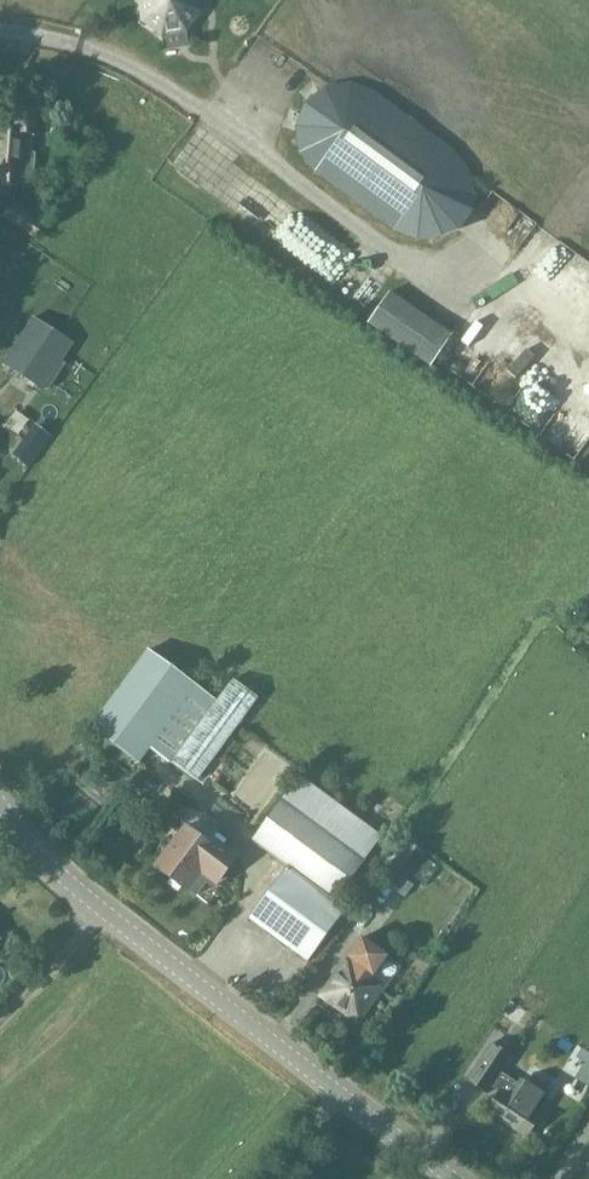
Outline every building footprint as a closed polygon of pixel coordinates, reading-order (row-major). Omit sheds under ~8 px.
[(144,21),(145,22),(164,35),(165,36),(188,32),(189,31),(197,21),(202,13),(203,11),(201,0),(141,0),(144,21)] [(468,209),(471,192),(467,174),(463,167),(456,158),(446,149),(372,95),(364,91),(352,88),(341,88),(327,91),(317,98),(309,106),(299,129),(302,153),(310,163),(318,172),(398,231),(421,238),(445,234),(455,226),(468,209)] [(0,138),(0,166),(3,166),(2,186),(20,188),(20,184),(34,185),(36,155),(32,155),(34,137),(36,137),(38,112),(19,110),(18,135),(0,133),(0,138)] [(36,239),(45,226),(14,203),(4,217),(36,239)] [(389,293),(368,323),(432,366),(453,336),(389,293)] [(5,364),(14,370),(45,390),(64,361),(48,349),(58,335),(34,319),(5,364)] [(543,427),(553,432),(563,412),(554,407),(543,427)] [(218,701),(149,650),(91,728),(138,764),(151,747),(172,763),(218,701)] [(219,711),(233,722),(252,700),(238,689),(219,711)] [(301,777),(268,821),(253,842),(289,869),(250,921),(308,963),(346,910),(336,903),(383,837),(301,777)] [(220,851),(203,838),(187,825),(154,868),(187,894),(220,851)] [(424,854),(408,843),(381,881),(397,892),(424,854)] [(353,961),(349,958),(321,997),(359,1024),(386,987),(373,978),(387,957),(362,938),(351,954),(353,956),(354,953),(357,955),(353,961)] [(503,1074),(513,1058),(492,1044),(466,1082),(487,1096),(492,1089),(498,1093),(486,1113),(527,1141),(542,1118),(539,1115),(549,1099),(522,1080),(518,1085),(503,1074)]
